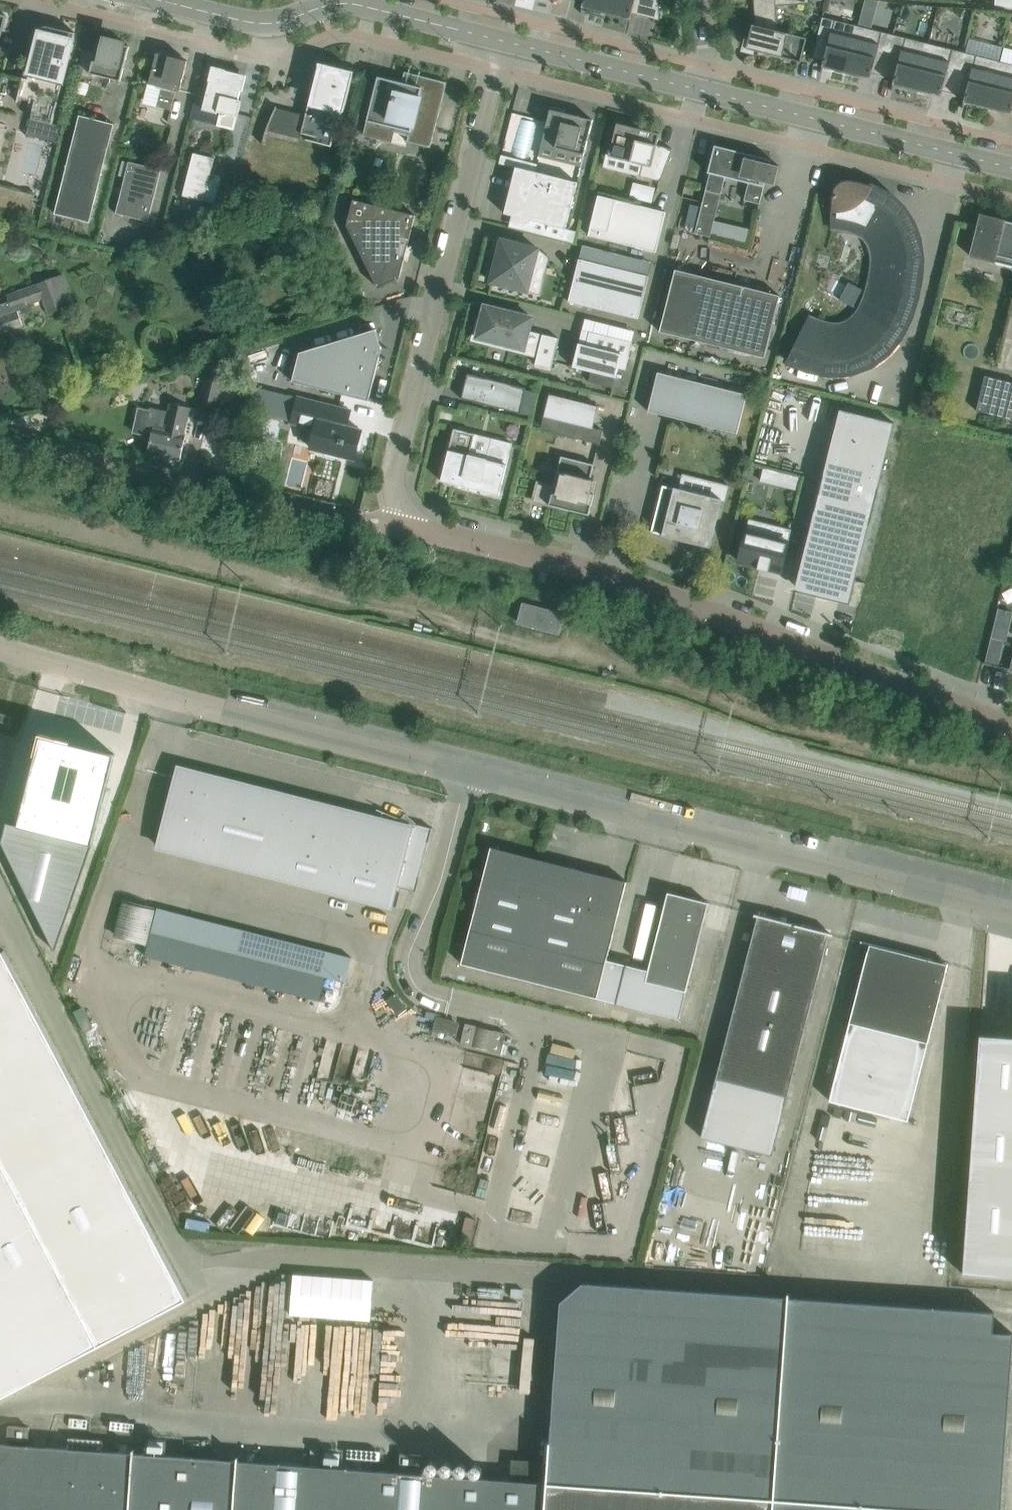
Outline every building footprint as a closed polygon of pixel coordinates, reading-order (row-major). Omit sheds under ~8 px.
[(606,13),(609,0),(578,0),(583,1),(582,7),(606,13)] [(606,13),(630,19),(632,13),(653,19),(659,21),(658,0),(609,0),(606,13)] [(757,51),(758,56),(773,55),(800,62),(806,38),(778,31),(776,6),(809,4),(809,0),(753,0),(755,25),(752,24),(746,48),(757,51)] [(822,67),(846,73),(858,26),(854,25),(827,19),(823,35),(819,34),(818,33),(811,59),(812,59),(813,59),(823,61),(822,67)] [(40,31),(30,68),(18,65),(18,66),(30,69),(28,79),(22,78),(22,79),(21,79),(21,80),(22,80),(16,102),(18,102),(19,99),(34,103),(30,119),(52,124),(75,34),(75,33),(74,32),(74,33),(48,26),(49,24),(48,24),(47,26),(45,26),(43,27),(42,27),(41,28),(41,29),(40,29),(40,31)] [(871,73),(883,76),(889,51),(884,50),(888,34),(862,27),(858,26),(846,73),(870,79),(871,73)] [(892,85),(916,91),(928,43),(924,42),(924,43),(898,36),(894,53),(889,51),(883,76),(894,79),(892,85)] [(98,39),(90,74),(120,81),(129,46),(98,39)] [(942,91),(953,94),(959,69),(954,68),(958,51),(932,45),(932,44),(928,43),(916,91),(941,97),(942,91)] [(180,92),(187,61),(156,53),(149,84),(162,87),(157,107),(171,110),(176,91),(180,92)] [(963,102),(987,108),(999,61),(995,60),(969,54),(965,70),(959,69),(953,94),(964,96),(963,102)] [(1003,62),(999,61),(987,108),(1011,114),(1011,112),(1011,65),(1003,62)] [(307,135),(306,140),(331,146),(340,111),(344,112),(354,72),(324,64),(320,81),(314,79),(302,133),(307,135)] [(238,100),(240,92),(242,93),(246,76),(225,70),(212,67),(209,81),(211,81),(204,109),(220,112),(216,126),(234,130),(237,117),(238,117),(242,101),(238,100)] [(393,132),(409,135),(407,142),(430,148),(446,82),(423,77),(421,87),(377,76),(373,96),(363,135),(391,142),(393,132)] [(565,113),(565,110),(550,107),(541,144),(584,155),(592,120),(565,113)] [(55,214),(90,222),(114,124),(79,115),(55,214)] [(617,123),(609,156),(643,165),(640,176),(660,181),(672,149),(657,145),(659,134),(617,123)] [(707,173),(709,173),(695,233),(710,237),(726,171),(750,177),(744,200),(760,204),(765,181),(773,183),(773,184),(774,185),(779,166),(778,166),(777,168),(769,166),(771,159),(714,145),(707,173)] [(210,174),(214,158),(193,153),(183,196),(214,204),(221,177),(210,174)] [(501,155),(499,164),(511,167),(513,158),(501,155)] [(115,214),(148,222),(161,170),(128,161),(115,214)] [(504,212),(504,214),(527,219),(525,230),(572,242),(575,231),(565,229),(577,182),(519,168),(508,213),(504,212)] [(868,228),(861,237),(864,239),(866,243),(868,246),(869,249),(870,253),(871,257),(871,260),(871,264),(871,267),(871,269),(870,271),(870,275),(869,278),(868,284),(867,288),(866,293),(864,298),(861,303),(858,309),(856,313),(853,316),(852,318),(850,319),(848,321),(845,322),(842,323),(839,324),(836,324),(833,324),(830,324),(828,324),(826,323),(823,321),(809,317),(788,361),(794,364),(798,365),(803,367),(811,369),(819,371),(827,372),(835,373),(843,372),(851,372),(851,370),(868,364),(869,365),(873,363),(879,359),(882,357),(885,354),(888,351),(890,349),(893,346),(895,343),(898,340),(900,336),(903,330),(906,325),(908,318),(911,312),(913,306),(915,299),(916,292),(918,286),(919,281),(919,275),(907,268),(913,258),(918,251),(916,241),(914,240),(903,243),(903,242),(896,244),(895,240),(894,236),(892,232),(889,228),(887,225),(884,222),(881,218),(878,216),(891,198),(889,196),(884,193),(879,190),(874,188),(869,186),(864,185),(855,185),(855,181),(854,181),(852,181),(848,180),(845,180),(845,181),(843,181),(841,181),(839,182),(838,182),(837,183),(836,184),(834,186),(834,187),(833,188),(832,190),(832,191),(831,192),(831,194),(832,195),(832,197),(833,199),(832,218),(836,218),(841,219),(846,219),(851,221),(855,222),(860,224),(865,226),(868,228)] [(29,218),(35,194),(0,186),(0,210),(29,218)] [(598,195),(588,235),(656,252),(665,212),(598,195)] [(347,225),(378,288),(400,277),(415,215),(353,200),(347,225)] [(1005,221),(1006,220),(981,214),(972,252),(988,256),(987,261),(1011,267),(1011,222),(1005,221)] [(490,282),(527,291),(538,249),(501,239),(490,282)] [(568,301),(638,319),(648,276),(579,259),(568,301)] [(780,296),(702,276),(675,269),(659,332),(764,358),(780,296)] [(8,301),(0,304),(0,334),(24,326),(19,311),(27,308),(26,305),(45,298),(50,312),(67,306),(57,279),(6,296),(8,301)] [(535,365),(551,369),(558,338),(542,334),(542,337),(528,333),(532,317),(484,306),(480,321),(478,321),(473,339),(492,344),(493,341),(508,344),(508,345),(524,349),(525,345),(539,349),(535,365)] [(292,382),(369,401),(381,349),(375,329),(299,353),(292,382)] [(577,351),(576,351),(572,367),(616,377),(618,368),(625,370),(632,342),(589,332),(586,345),(579,343),(577,351)] [(198,405),(220,409),(227,371),(204,368),(198,405)] [(648,411),(737,434),(747,394),(657,372),(648,411)] [(461,398),(519,413),(526,387),(467,373),(461,398)] [(1011,419),(1011,413),(1011,383),(985,376),(977,410),(1011,419)] [(573,438),(599,444),(602,430),(593,428),(599,406),(549,394),(543,417),(576,425),(573,438)] [(351,411),(298,398),(292,423),(315,428),(310,448),(325,452),(325,455),(338,459),(339,455),(354,459),(356,449),(360,450),(364,433),(361,433),(361,430),(346,426),(350,412),(351,412),(351,411)] [(143,438),(150,440),(147,453),(180,460),(186,435),(184,435),(190,408),(171,403),(169,412),(150,408),(143,438)] [(804,551),(795,586),(850,600),(855,582),(894,422),(839,409),(804,551)] [(454,428),(441,480),(499,495),(512,443),(491,438),(485,459),(470,455),(475,434),(454,428)] [(533,501),(589,515),(594,494),(590,494),(594,480),(590,479),(594,465),(561,456),(553,487),(538,483),(533,501)] [(662,485),(651,532),(709,546),(721,500),(724,501),(728,487),(713,484),(710,497),(662,485)] [(791,529),(749,519),(738,562),(781,572),(791,529)] [(518,623),(558,633),(563,614),(523,604),(518,623)] [(993,629),(991,639),(1007,643),(1009,633),(993,629)] [(9,724),(11,717),(0,713),(0,722),(9,724)] [(35,755),(17,825),(5,822),(0,841),(55,951),(92,844),(115,754),(111,753),(111,754),(41,736),(36,755),(35,755)] [(416,891),(432,828),(416,824),(415,827),(381,819),(383,813),(385,813),(385,812),(382,811),(380,819),(177,767),(157,846),(392,906),(397,886),(416,891)] [(597,998),(607,960),(626,883),(627,883),(627,882),(604,876),(603,877),(605,877),(604,880),(576,874),(576,871),(579,871),(579,870),(565,866),(565,867),(567,868),(567,871),(492,852),(494,848),(490,847),(461,964),(597,998)] [(607,960),(597,998),(679,1019),(703,922),(708,902),(688,897),(688,891),(678,892),(678,895),(668,892),(667,894),(668,894),(663,912),(648,970),(607,960)] [(123,901),(114,935),(146,943),(149,932),(155,908),(123,900),(123,901)] [(753,934),(701,1137),(772,1155),(828,935),(830,935),(830,933),(756,914),(756,916),(757,917),(753,934)] [(849,1022),(829,1100),(908,1120),(928,1043),(937,1007),(948,963),(859,941),(858,942),(869,945),(868,951),(867,951),(858,987),(849,1022)] [(187,1298),(4,950),(0,952),(0,1396),(187,1298)] [(352,958),(351,957),(348,969),(328,964),(325,977),(345,982),(352,958)] [(435,1019),(432,1031),(456,1037),(459,1025),(435,1019)] [(506,1033),(465,1023),(460,1044),(501,1054),(506,1033)] [(979,1035),(963,1274),(1011,1278),(1011,1037),(979,1035)] [(296,1274),(293,1314),(373,1320),(376,1280),(296,1274)] [(1011,1348),(1011,1333),(992,1332),(994,1312),(582,1283),(560,1302),(550,1441),(549,1442),(546,1483),(238,1461),(238,1457),(237,1457),(236,1461),(134,1453),(134,1450),(133,1449),(132,1453),(0,1444),(0,1509),(1000,1509),(1011,1348)] [(400,1454),(399,1467),(420,1468),(421,1455),(400,1454)]
